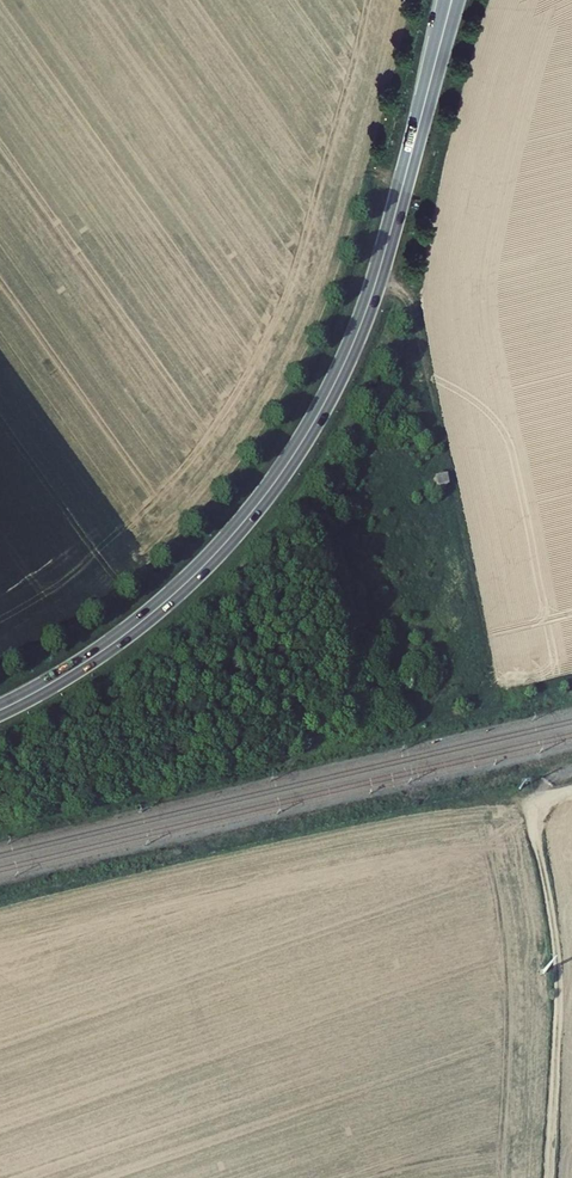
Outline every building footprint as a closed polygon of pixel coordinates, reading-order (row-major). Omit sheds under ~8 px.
[(444,480),(432,482),(434,492),(446,490),(444,480)]
